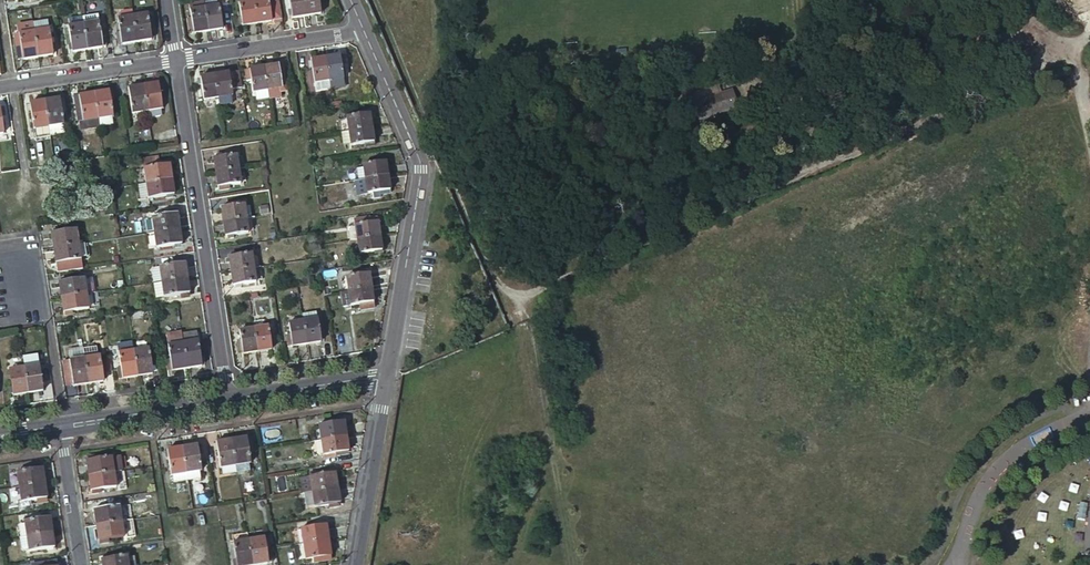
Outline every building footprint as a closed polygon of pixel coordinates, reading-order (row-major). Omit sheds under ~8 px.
[(255,1),(258,24),(272,22),(269,0),(255,0),(255,1)] [(280,0),(269,0),(272,22),(282,20),(280,0)] [(305,0),(291,0),(293,18),(307,16),(305,0)] [(307,16),(321,14),(319,0),(305,0),(307,16)] [(204,3),(205,9),(218,7),(217,1),(204,3)] [(258,24),(255,1),(242,3),(240,4),(243,26),(258,24)] [(218,7),(205,9),(209,32),(224,29),(220,7),(218,7)] [(209,32),(205,9),(192,11),(190,12),(192,21),(188,22),(190,31),(193,30),(194,34),(209,32)] [(97,15),(82,17),(84,26),(99,23),(97,15)] [(148,16),(134,18),(137,44),(152,41),(152,38),(155,37),(155,34),(151,34),(148,16)] [(84,26),(82,17),(69,19),(70,28),(69,28),(72,53),(88,51),(84,28),(84,26)] [(134,18),(118,20),(120,36),(117,36),(118,41),(121,41),(122,46),(137,44),(134,18)] [(33,24),(35,33),(50,31),(48,22),(33,24)] [(84,28),(88,51),(102,49),(102,44),(101,39),(99,26),(99,23),(84,26),(84,28)] [(35,33),(33,24),(18,27),(20,35),(23,60),(39,58),(35,33)] [(1010,24),(989,33),(994,44),(1015,34),(1010,24)] [(50,31),(35,33),(39,58),(53,56),(50,31)] [(341,57),(326,59),(330,82),(344,80),(341,57)] [(330,82),(326,59),(312,61),(315,84),(330,82)] [(282,98),(281,89),(287,89),(283,65),(265,68),(269,91),(270,100),(282,98)] [(269,91),(265,68),(251,70),(254,94),(257,93),(269,91)] [(219,99),(220,106),(232,105),(231,97),(233,97),(232,90),(243,89),(240,72),(215,76),(219,99)] [(219,99),(215,76),(201,78),(204,101),(219,99)] [(330,82),(331,90),(345,88),(344,80),(330,82)] [(316,93),(331,90),(330,82),(315,84),(316,93)] [(144,86),(148,112),(163,110),(162,99),(165,99),(163,87),(160,87),(160,84),(144,86)] [(132,115),(148,112),(144,86),(129,89),(132,115)] [(730,89),(693,101),(699,118),(736,107),(730,89)] [(258,102),(270,100),(269,91),(257,93),(258,102)] [(110,92),(95,94),(99,120),(114,118),(110,92)] [(85,130),(100,128),(99,120),(95,94),(76,97),(80,124),(84,123),(85,130)] [(60,99),(46,102),(49,127),(62,125),(64,125),(60,99)] [(49,127),(46,102),(30,104),(34,129),(36,129),(49,127)] [(349,132),(372,128),(370,114),(347,117),(349,132)] [(99,120),(100,128),(115,125),(114,118),(99,120)] [(62,125),(49,127),(51,135),(63,133),(62,125)] [(37,137),(51,135),(49,127),(36,129),(37,137)] [(375,143),(372,128),(349,132),(343,133),(345,146),(351,144),(352,147),(365,144),(365,147),(371,146),(371,144),(375,143)] [(237,155),(214,159),(216,173),(239,170),(238,158),(237,155)] [(159,163),(158,157),(142,159),(143,169),(159,167),(159,163)] [(365,180),(388,176),(386,161),(363,165),(365,180)] [(146,184),(172,180),(170,165),(165,166),(159,167),(143,169),(146,184)] [(239,170),(216,173),(219,188),(223,188),(223,191),(231,190),(230,187),(242,185),(239,170)] [(390,190),(388,176),(365,180),(355,181),(357,196),(372,193),(373,199),(381,198),(381,195),(386,194),(385,191),(390,190)] [(174,195),(172,180),(146,184),(146,185),(148,199),(148,200),(174,195)] [(146,185),(138,186),(140,200),(148,199),(146,185)] [(245,205),(222,208),(224,223),(247,219),(245,206),(245,205)] [(151,219),(153,233),(180,229),(177,215),(151,219)] [(357,241),(380,237),(378,222),(373,222),(373,220),(370,221),(370,218),(354,221),(355,227),(352,228),(348,231),(350,242),(357,241)] [(247,219),(224,223),(226,238),(230,237),(231,240),(235,240),(235,236),(249,234),(249,232),(247,219)] [(180,229),(153,233),(156,250),(182,245),(180,229)] [(76,230),(51,234),(53,248),(79,244),(76,230)] [(383,251),(380,237),(357,241),(359,255),(383,251)] [(86,243),(79,244),(81,258),(88,257),(86,243)] [(79,244),(53,248),(56,264),(59,263),(59,266),(64,265),(63,263),(81,260),(81,258),(79,244)] [(229,257),(232,273),(260,268),(258,256),(256,255),(252,256),(252,254),(238,256),(234,257),(229,257)] [(159,268),(161,283),(187,279),(185,264),(180,265),(168,267),(159,268)] [(265,273),(264,268),(260,268),(232,273),(234,286),(257,283),(256,281),(262,280),(261,273),(265,273)] [(349,293),(372,289),(369,274),(346,278),(349,293)] [(187,279),(161,283),(163,298),(163,299),(190,295),(187,279)] [(61,298),(87,294),(84,280),(59,284),(61,298)] [(161,283),(153,284),(156,299),(163,298),(161,283)] [(374,304),(372,289),(349,293),(344,294),(346,305),(350,304),(351,307),(374,304)] [(89,310),(87,294),(61,298),(63,314),(66,313),(67,316),(70,316),(69,313),(89,310)] [(344,294),(340,294),(342,308),(351,307),(350,304),(346,305),(344,294)] [(304,322),(308,345),(322,343),(317,313),(303,315),(304,322)] [(292,348),(308,345),(304,322),(289,324),(291,336),(292,343),(292,348)] [(255,330),(258,353),(272,351),(269,328),(255,330)] [(243,355),(258,353),(255,330),(239,332),(241,344),(242,351),(243,355)] [(183,344),(181,333),(167,336),(170,361),(166,361),(168,372),(187,369),(183,344)] [(183,344),(187,369),(202,367),(197,333),(183,335),(184,344),(183,344)] [(137,344),(138,351),(147,350),(146,343),(137,344)] [(134,352),(138,377),(153,374),(152,370),(156,370),(156,367),(155,367),(152,367),(151,361),(149,350),(147,350),(138,351),(134,352)] [(138,377),(134,352),(119,354),(121,369),(118,370),(118,375),(122,375),(123,379),(138,377)] [(37,355),(22,357),(24,368),(28,394),(43,391),(37,355)] [(99,357),(84,359),(88,384),(103,382),(99,357)] [(84,359),(63,362),(66,384),(72,383),(73,387),(88,384),(84,359)] [(28,394),(24,368),(8,370),(12,396),(28,394)] [(319,423),(321,438),(346,434),(344,419),(319,423)] [(321,438),(323,453),(337,451),(338,455),(345,454),(344,450),(348,450),(346,434),(321,438)] [(237,462),(251,460),(247,435),(233,438),(237,462)] [(218,440),(221,465),(223,464),(237,462),(233,438),(218,440)] [(200,454),(199,447),(199,443),(184,445),(188,477),(203,475),(200,455),(204,454),(204,453),(200,454)] [(297,444),(298,456),(305,455),(303,443),(297,444)] [(174,479),(188,477),(184,445),(169,447),(170,451),(166,452),(167,460),(171,459),(174,479)] [(87,459),(89,473),(115,469),(120,469),(117,455),(117,454),(87,459)] [(238,469),(237,462),(223,464),(224,471),(238,469)] [(17,469),(19,485),(45,481),(43,466),(17,469)] [(121,468),(120,469),(115,469),(89,473),(91,489),(95,489),(102,488),(117,486),(117,484),(123,483),(121,468)] [(300,477),(303,491),(336,486),(334,471),(330,472),(309,475),(300,477)] [(19,485),(21,500),(47,496),(45,481),(19,485)] [(303,491),(305,505),(313,504),(313,505),(327,503),(335,502),(338,501),(336,486),(303,491)] [(119,504),(93,509),(96,523),(122,519),(119,504)] [(24,519),(26,534),(51,530),(49,515),(24,519)] [(122,519),(96,523),(98,539),(101,538),(109,537),(123,535),(123,534),(130,533),(128,518),(122,519)] [(300,528),(302,543),(327,539),(325,524),(300,528)] [(28,547),(28,549),(53,545),(51,530),(26,534),(28,547)] [(28,547),(26,534),(19,535),(20,546),(23,548),(28,547)] [(251,564),(266,562),(262,536),(247,539),(251,564)] [(251,564),(247,539),(232,541),(235,557),(232,558),(232,564),(235,563),(236,564),(248,564),(251,564)] [(329,554),(327,539),(302,543),(304,558),(313,557),(317,556),(317,560),(329,558),(329,554)] [(133,557),(127,558),(126,554),(101,557),(102,564),(135,564),(133,557)]
